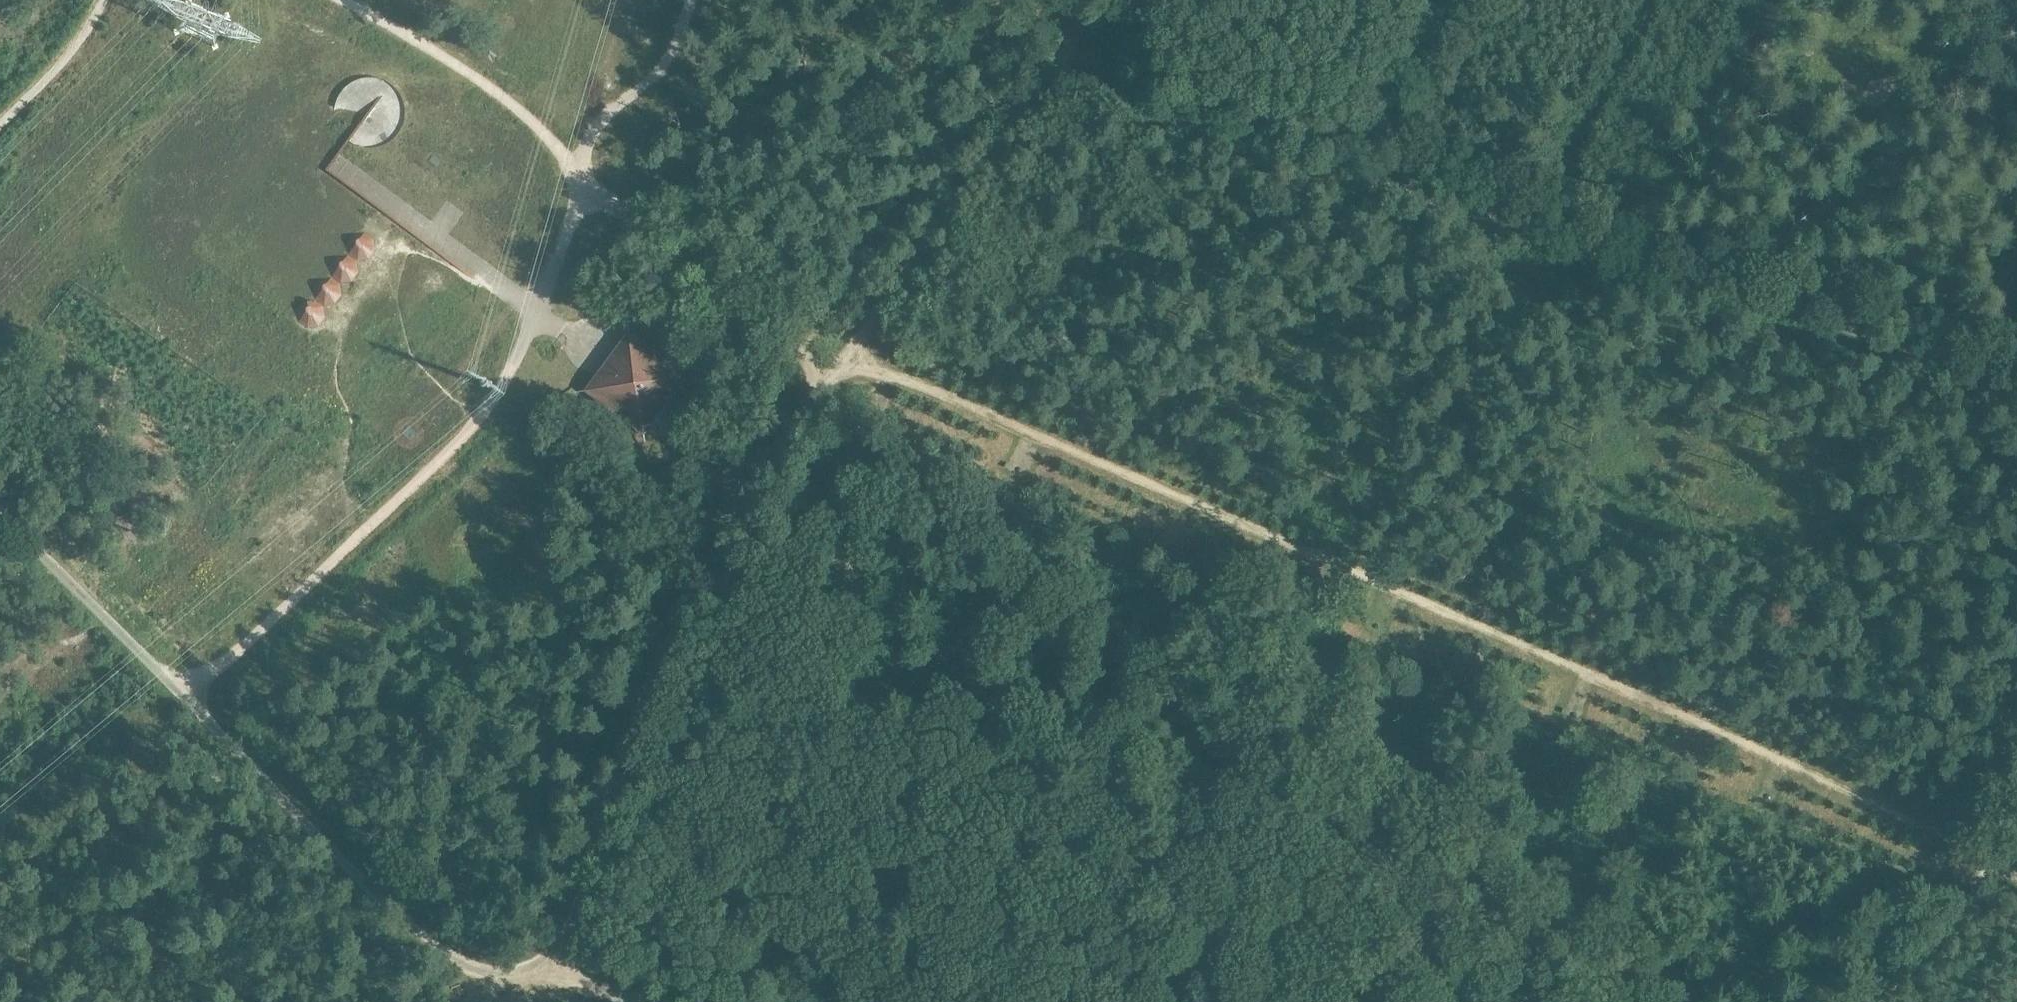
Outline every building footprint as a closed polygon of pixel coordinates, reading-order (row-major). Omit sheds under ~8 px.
[(313,340),(400,224),(327,170),(277,133),(190,249),(313,340)] [(590,389),(643,429),(681,377),(628,338),(590,389)]
